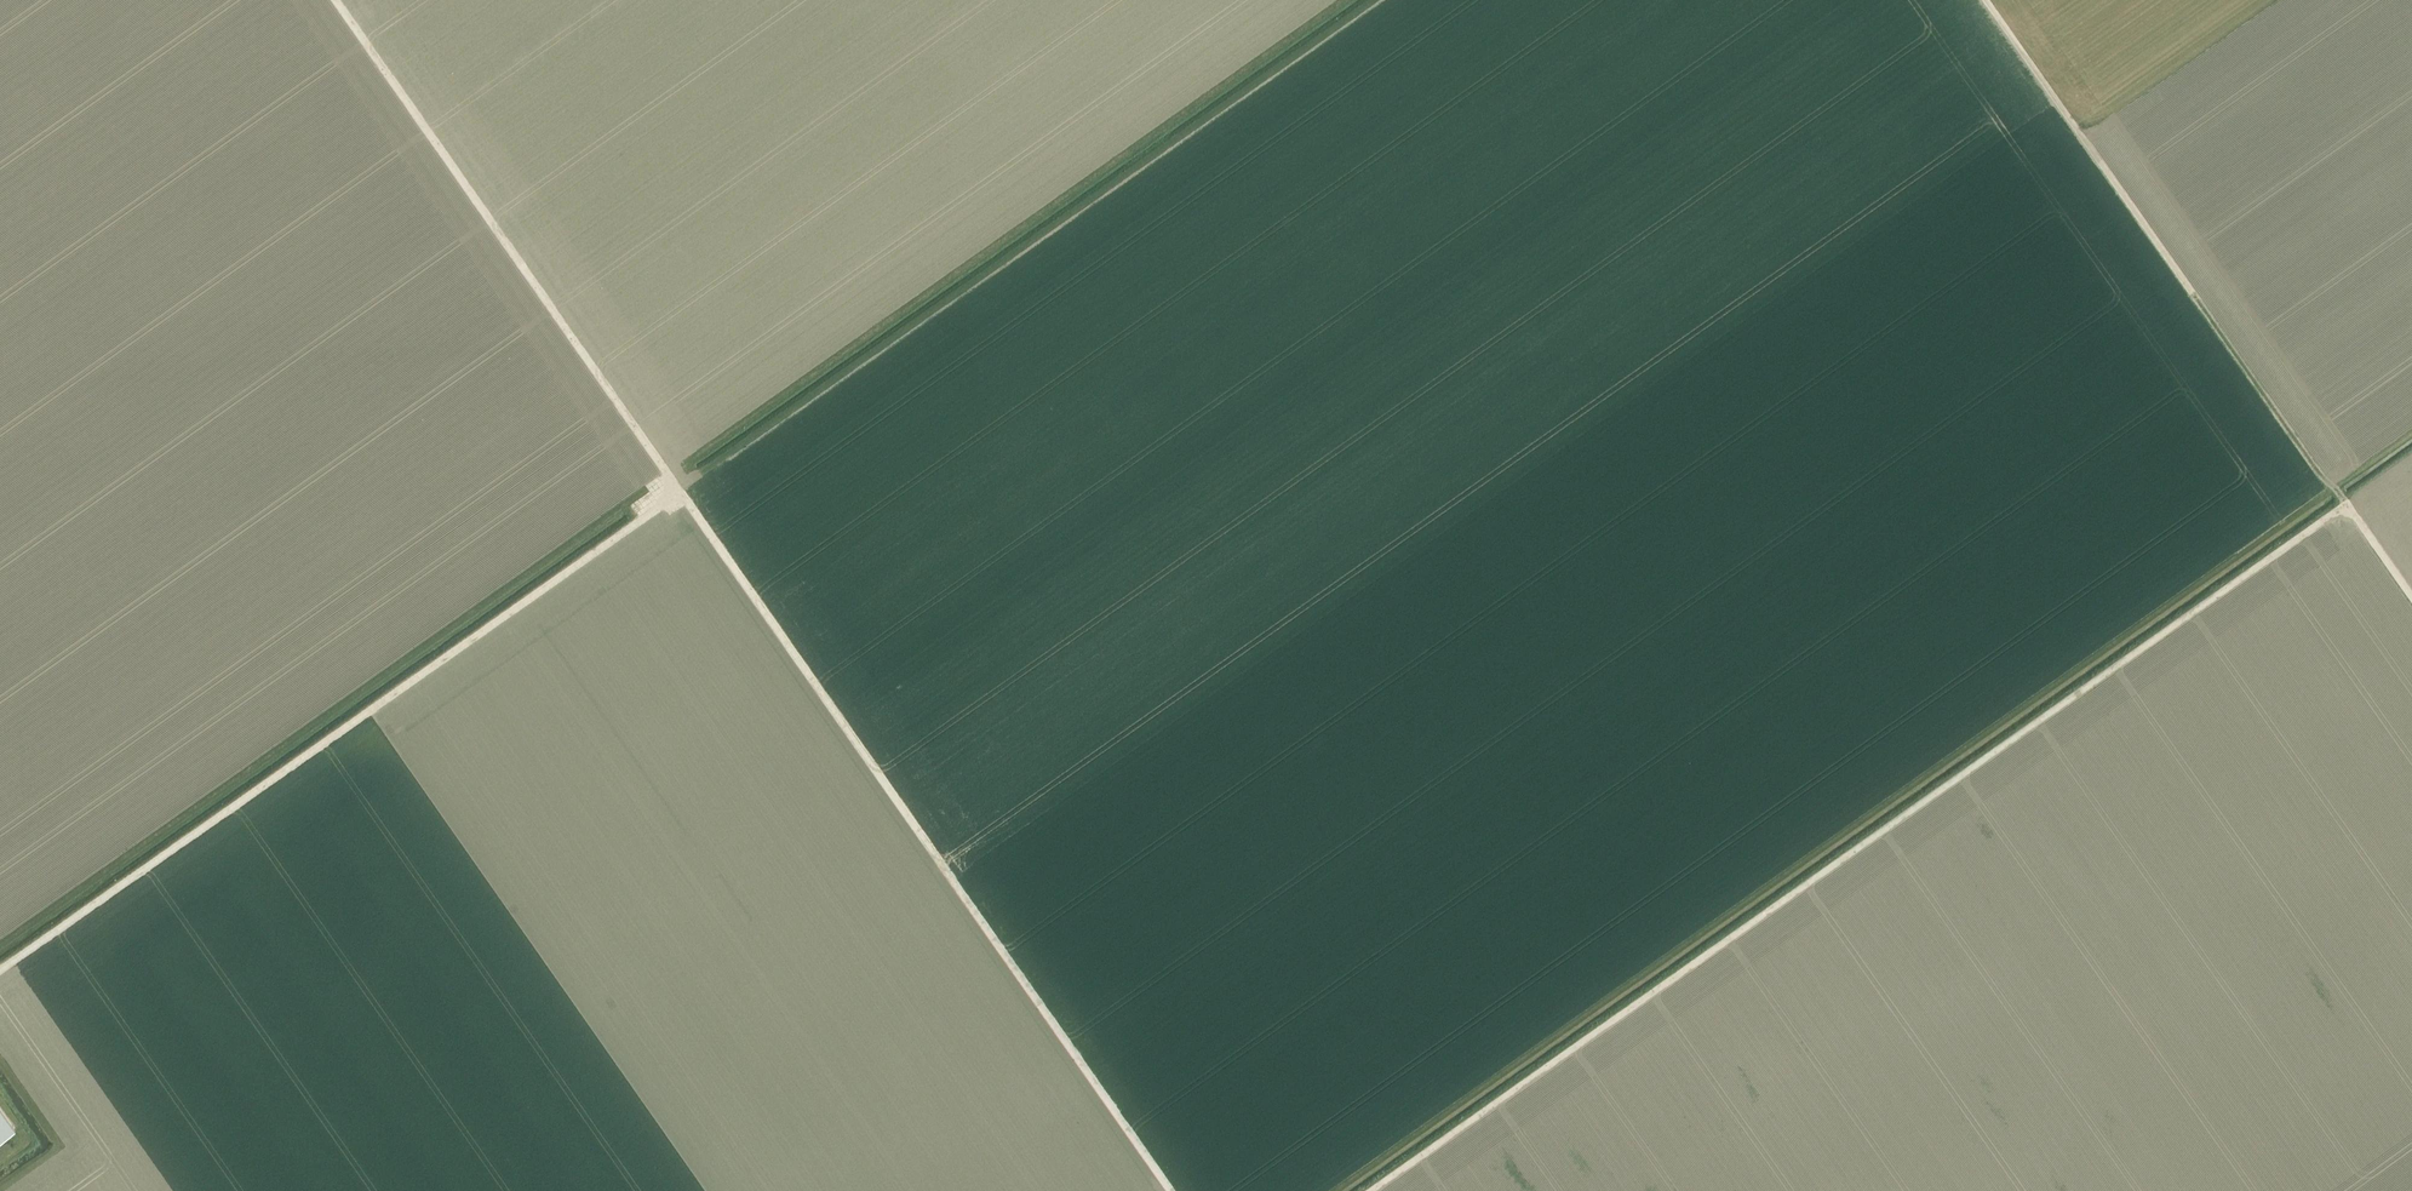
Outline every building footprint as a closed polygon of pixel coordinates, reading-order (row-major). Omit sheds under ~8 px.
[(12,1129),(0,1111),(0,1137),(12,1129)]
